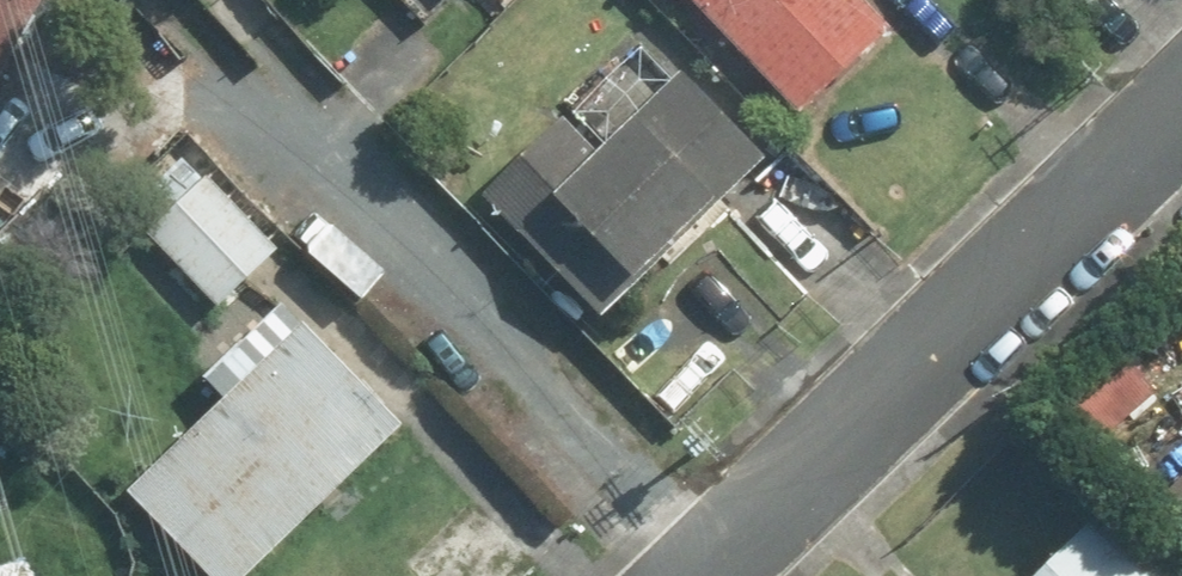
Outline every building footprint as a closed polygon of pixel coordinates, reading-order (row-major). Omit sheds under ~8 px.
[(44,0),(0,0),(0,91),(44,0)] [(792,123),(882,39),(846,0),(679,0),(792,123)] [(32,130),(52,149),(39,163),(50,173),(0,226),(0,266),(30,294),(169,146),(89,70),(32,130)] [(548,120),(464,207),(589,329),(750,163),(665,80),(588,159),(548,120)] [(11,122),(0,116),(0,145),(11,122)] [(184,157),(119,220),(213,317),(278,254),(184,157)] [(393,430),(267,308),(193,384),(212,402),(115,501),(191,575),(251,575),(393,430)] [(1092,448),(1152,392),(1123,362),(1064,418),(1092,448)] [(1133,484),(1181,536),(1181,437),(1133,484)] [(1082,524),(1030,575),(1134,575),(1082,524)]
